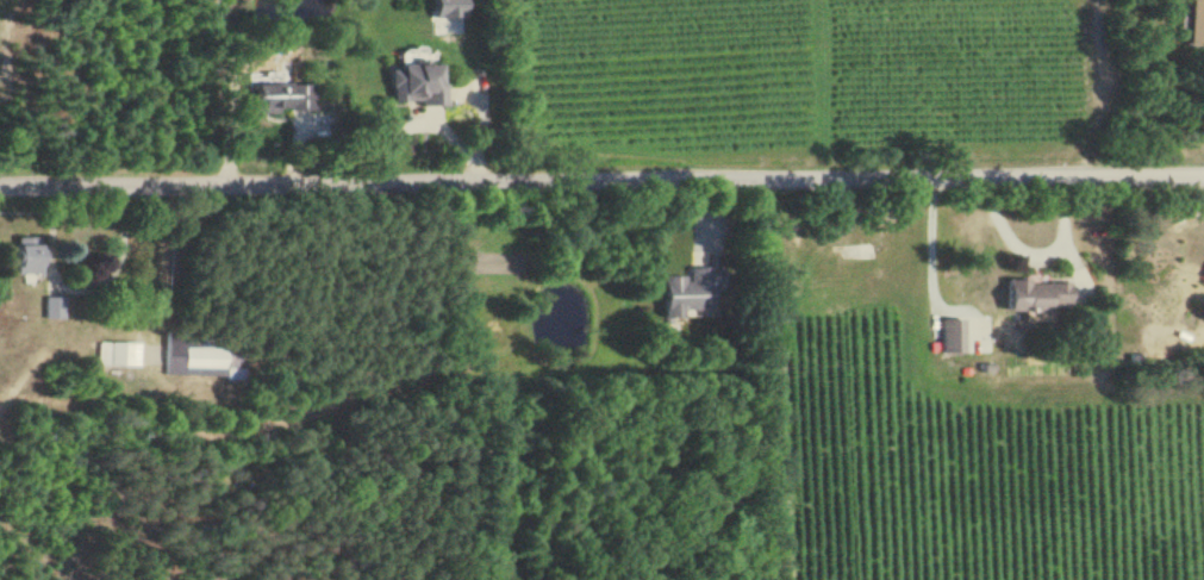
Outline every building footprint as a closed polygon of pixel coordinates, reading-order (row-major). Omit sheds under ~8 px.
[(431,18),(461,18),(461,0),(431,0),(431,18)] [(1203,46),(1203,0),(1188,0),(1186,45),(1203,46)] [(430,65),(385,66),(386,101),(416,100),(416,106),(441,105),(440,84),(430,84),(430,65)] [(244,85),(244,112),(307,111),(307,84),(244,85)] [(39,238),(12,237),(11,274),(38,275),(39,238)] [(660,318),(679,318),(679,312),(705,312),(704,268),(683,268),(683,276),(659,276),(660,318)] [(1064,283),(1024,283),(1024,279),(1001,280),(1001,310),(1064,310),(1064,283)] [(43,318),(62,319),(62,298),(43,297),(43,318)] [(961,318),(938,319),(939,353),(961,353),(961,318)] [(141,344),(100,343),(99,365),(140,367),(141,344)]
